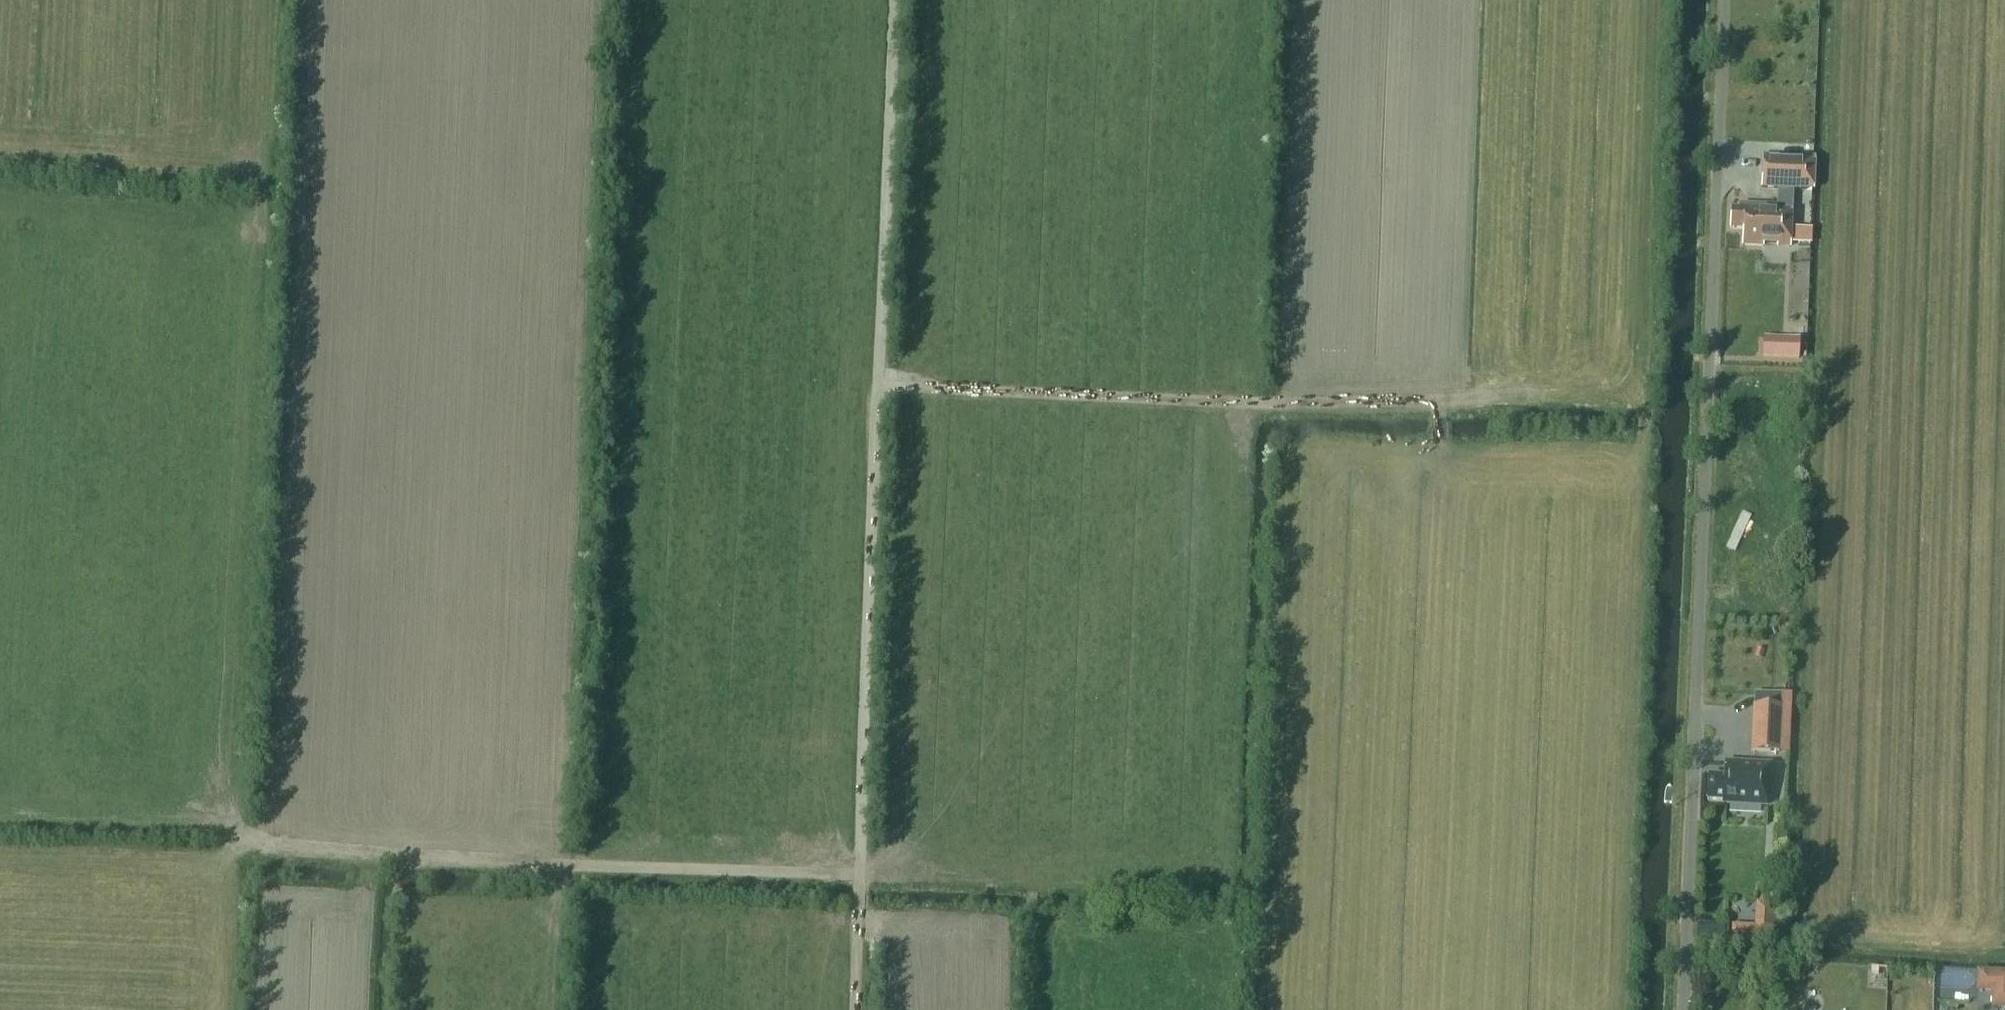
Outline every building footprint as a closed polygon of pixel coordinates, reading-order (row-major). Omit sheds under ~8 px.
[(1731,210),(1730,228),(1743,229),(1742,245),(1763,245),(1763,242),(1777,243),(1777,246),(1789,246),(1792,189),(1778,189),(1777,207),(1740,206),(1740,210),(1731,210)] [(1763,358),(1787,359),(1787,343),(1763,342),(1763,358)] [(1758,649),(1756,656),(1762,658),(1764,650),(1758,649)] [(1782,708),(1754,707),(1752,751),(1780,752),(1782,708)] [(1725,778),(1709,777),(1708,800),(1724,801),(1723,804),(1767,806),(1769,766),(1725,764),(1725,778)] [(1744,942),(1768,943),(1769,927),(1755,927),(1744,942)] [(1979,972),(1978,988),(1995,989),(1994,1006),(2004,1006),(2004,972),(1979,972)] [(1815,990),(1807,990),(1807,998),(1815,998),(1815,990)]
